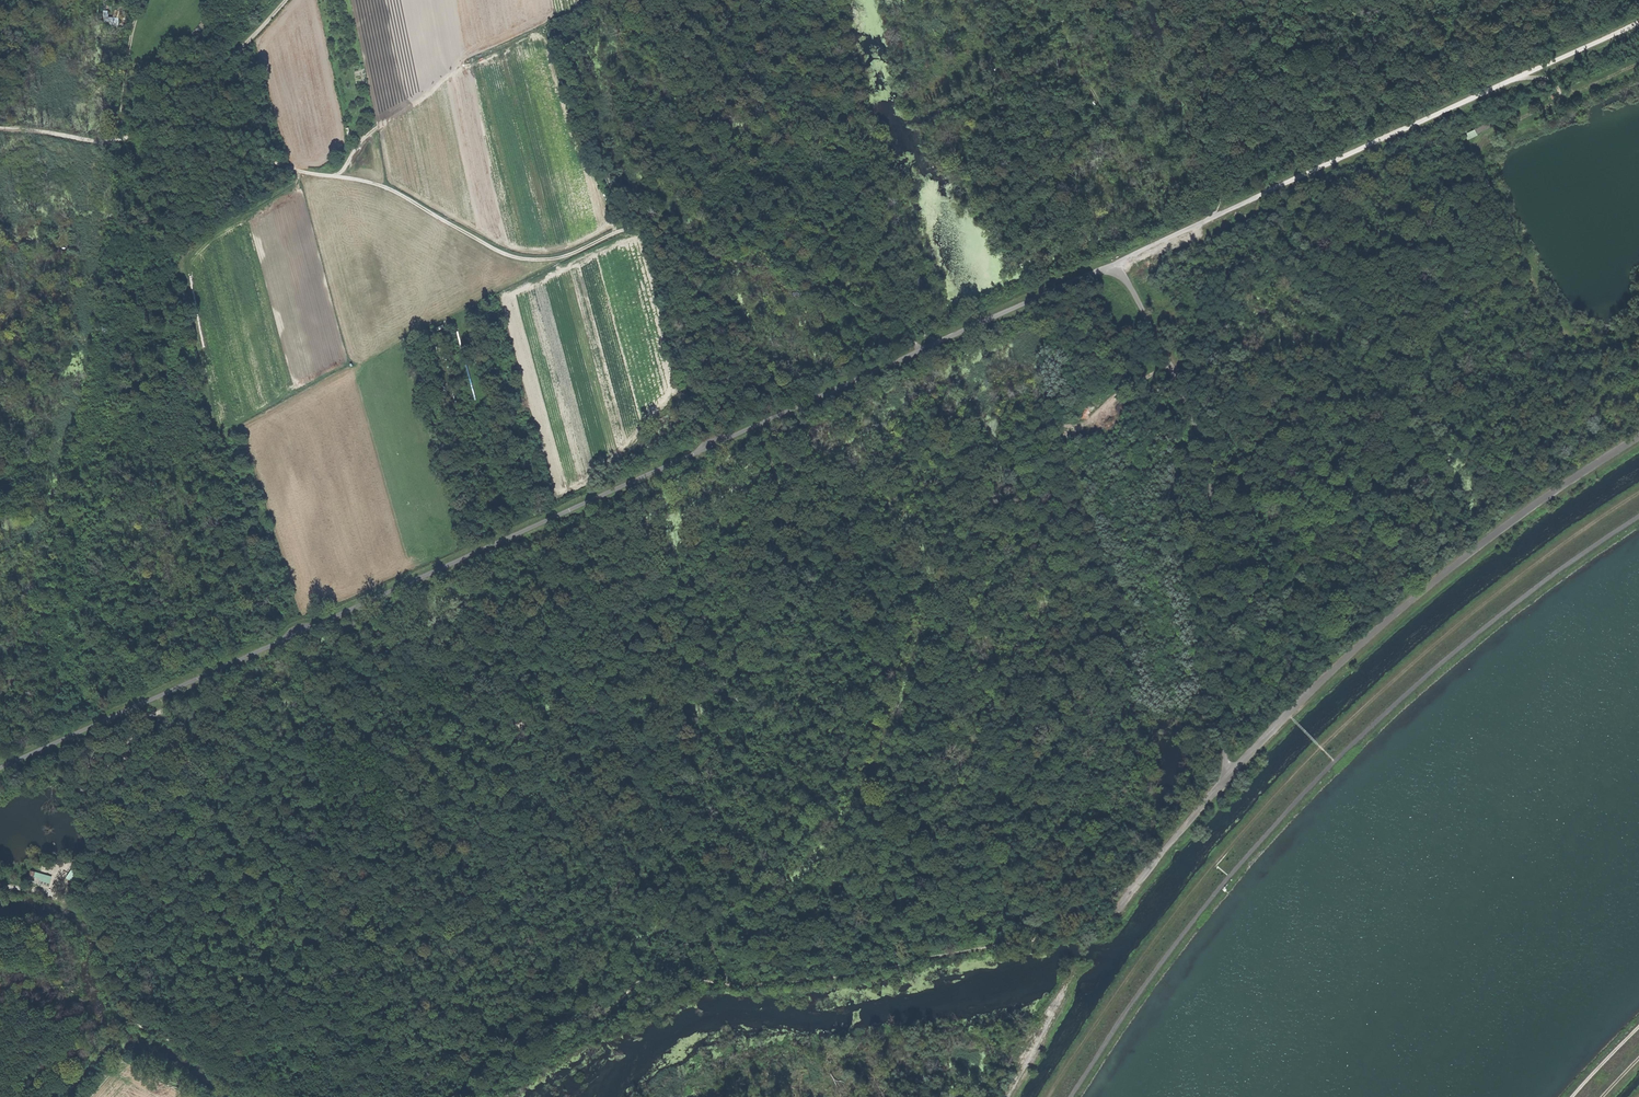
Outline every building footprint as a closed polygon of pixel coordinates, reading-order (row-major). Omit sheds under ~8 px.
[(1470,138),(1479,135),(1477,129),(1468,132),(1470,138)] [(1103,294),(1104,284),(1095,283),(1094,293),(1103,294)] [(117,749),(107,752),(110,762),(120,759),(117,749)] [(52,876),(32,870),(30,875),(41,878),(40,881),(50,883),(52,876)]
